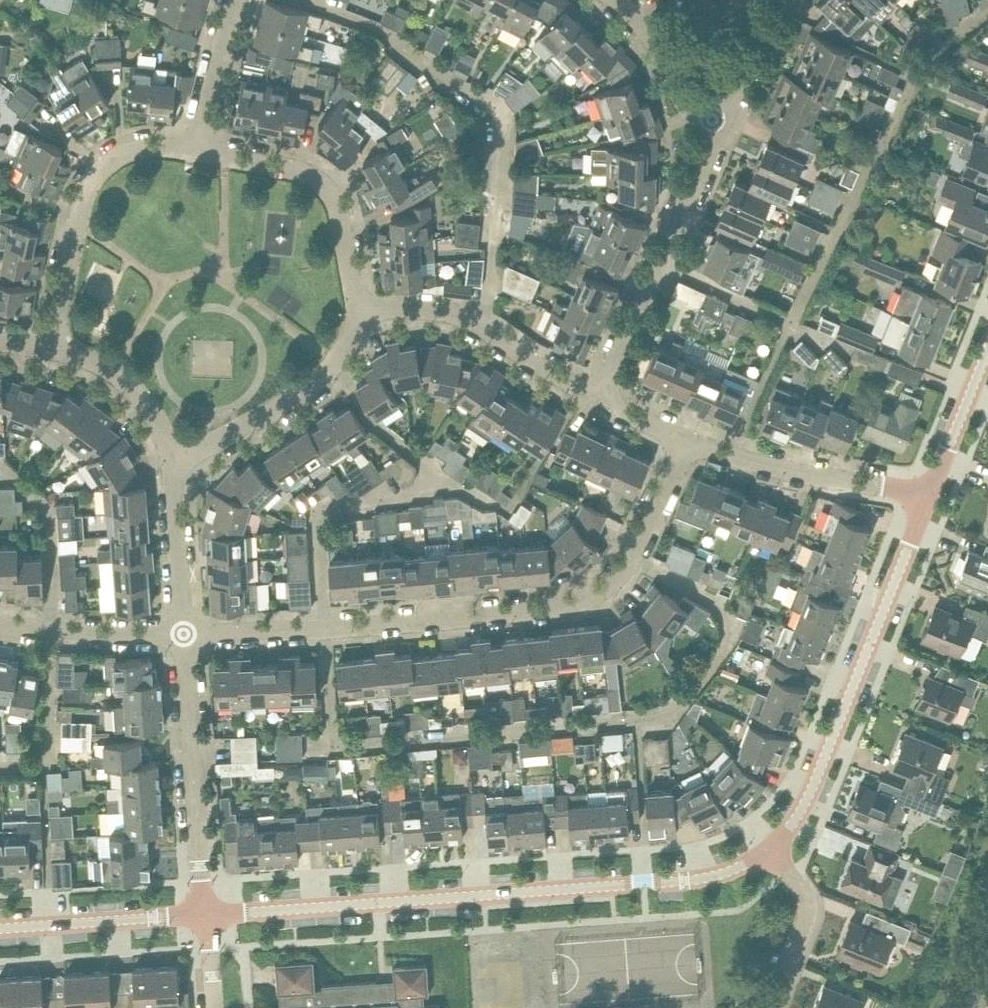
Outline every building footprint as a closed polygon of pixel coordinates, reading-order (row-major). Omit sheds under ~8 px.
[(71,0),(42,0),(68,8),(71,0)] [(191,0),(160,0),(158,5),(154,4),(155,0),(145,0),(142,8),(199,26),(205,4),(191,0)] [(260,21),(303,33),(307,19),(311,20),(310,24),(320,27),(323,15),(267,0),(266,0),(260,21)] [(487,2),(499,8),(493,20),(502,24),(514,0),(489,0),(487,2)] [(502,24),(523,35),(534,14),(543,19),(555,0),(514,0),(502,24)] [(569,0),(555,0),(543,19),(550,25),(539,36),(555,52),(583,24),(574,15),(580,9),(573,2),(569,0)] [(866,9),(867,9),(857,0),(820,0),(818,2),(837,19),(826,31),(852,42),(858,36),(859,37),(876,18),(871,13),(866,9)] [(867,9),(871,13),(883,0),(857,0),(867,9)] [(955,0),(941,0),(948,25),(960,22),(959,15),(955,0)] [(968,0),(955,0),(959,15),(971,12),(968,0)] [(398,4),(395,12),(387,8),(381,21),(402,30),(411,10),(398,4)] [(105,18),(104,8),(93,9),(94,17),(97,19),(105,18)] [(303,33),(260,21),(254,43),(311,58),(314,47),(305,44),(304,48),(299,47),(303,33)] [(921,26),(917,22),(907,32),(911,36),(903,43),(916,56),(930,41),(918,29),(921,26)] [(937,35),(925,22),(921,26),(917,22),(921,26),(918,29),(930,41),(932,40),(937,44),(947,34),(944,28),(937,35)] [(437,23),(434,28),(431,33),(415,25),(409,37),(425,46),(437,23)] [(450,31),(437,23),(425,46),(438,53),(450,31)] [(572,69),(608,31),(601,24),(592,33),(583,24),(555,52),(561,58),(559,62),(567,70),(570,67),(572,69)] [(166,39),(175,42),(194,48),(198,35),(171,26),(166,39)] [(625,48),(608,31),(572,69),(579,76),(588,67),(597,76),(603,70),(610,77),(635,61),(623,50),(625,48)] [(851,50),(810,33),(801,55),(841,73),(851,50)] [(120,36),(108,37),(110,66),(122,65),(120,36)] [(110,66),(108,37),(96,38),(98,67),(110,66)] [(965,43),(952,53),(987,67),(987,52),(965,43)] [(279,54),(250,46),(247,58),(276,66),(279,54)] [(139,53),(138,65),(131,64),(129,84),(127,103),(140,105),(139,118),(149,119),(154,66),(155,66),(156,55),(139,53)] [(156,55),(155,66),(154,66),(149,119),(172,121),(175,97),(186,100),(193,73),(176,69),(155,66),(156,55)] [(400,63),(390,55),(377,71),(378,71),(371,79),(380,87),(400,63)] [(841,73),(801,55),(791,76),(824,92),(824,93),(832,94),(841,73)] [(69,80),(97,124),(105,119),(99,108),(110,101),(82,57),(63,69),(69,80)] [(460,60),(457,64),(453,70),(464,77),(471,67),(460,60)] [(644,87),(635,61),(610,77),(614,87),(595,94),(603,116),(640,103),(640,102),(636,90),(644,87)] [(409,70),(400,63),(380,87),(389,94),(409,70)] [(877,75),(892,82),(887,92),(899,97),(903,89),(902,86),(895,83),(900,72),(882,64),(877,75)] [(315,84),(333,88),(336,74),(318,71),(315,84)] [(791,76),(784,73),(774,96),(814,114),(820,101),(834,107),(838,99),(824,93),(824,92),(791,76)] [(500,78),(496,84),(494,88),(506,97),(516,89),(500,78)] [(516,89),(506,97),(507,97),(505,98),(515,110),(540,89),(530,78),(516,89)] [(245,120),(258,122),(267,84),(243,79),(236,112),(232,112),(228,129),(242,132),(245,120)] [(368,101),(341,79),(335,92),(332,97),(337,102),(319,124),(329,132),(321,142),(329,149),(353,119),(354,119),(362,109),(362,108),(368,101)] [(97,124),(69,80),(61,85),(67,96),(56,103),(77,136),(97,124)] [(953,80),(948,93),(982,106),(987,94),(953,80)] [(22,83),(14,93),(37,111),(45,101),(22,83)] [(290,88),(267,84),(258,122),(270,125),(268,137),(278,139),(287,99),(288,100),(290,88)] [(288,100),(278,139),(301,144),(306,116),(318,119),(323,95),(302,91),(300,102),(288,100)] [(37,111),(14,93),(7,102),(29,120),(37,111)] [(814,114),(774,96),(765,117),(776,122),(772,132),(784,137),(814,151),(820,137),(813,134),(816,130),(809,127),(814,114)] [(886,105),(868,97),(862,109),(880,117),(886,105)] [(660,120),(652,98),(640,102),(640,103),(603,116),(611,138),(632,130),(633,134),(641,134),(658,135),(664,133),(659,120),(660,120)] [(434,112),(430,105),(418,112),(422,118),(434,112)] [(387,130),(362,109),(354,119),(353,119),(329,149),(347,163),(371,133),(375,136),(387,130)] [(447,139),(461,130),(448,109),(434,117),(447,139)] [(880,117),(862,109),(858,119),(872,125),(867,136),(877,141),(882,129),(876,127),(880,117)] [(979,130),(987,134),(987,110),(979,130)] [(929,125),(944,131),(970,142),(975,129),(950,118),(949,119),(934,113),(929,125)] [(408,136),(401,125),(377,140),(384,150),(363,162),(370,173),(359,180),(364,189),(398,169),(410,162),(398,142),(408,136)] [(26,131),(17,152),(64,174),(69,164),(57,159),(62,147),(44,139),(26,131)] [(768,142),(758,165),(793,181),(803,159),(806,161),(811,159),(814,151),(784,137),(780,148),(768,142)] [(624,149),(608,149),(606,146),(591,146),(591,169),(593,172),(598,172),(607,172),(647,173),(647,160),(656,160),(657,139),(637,138),(624,138),(624,149)] [(529,149),(526,139),(515,142),(519,152),(529,149)] [(975,142),(964,170),(987,180),(987,148),(975,142)] [(64,174),(17,152),(0,145),(0,159),(12,164),(13,162),(24,167),(19,179),(55,195),(64,174)] [(849,166),(855,168),(861,171),(869,155),(860,150),(854,161),(852,160),(849,166)] [(758,165),(749,185),(771,197),(783,203),(793,181),(758,165)] [(405,180),(398,169),(364,189),(376,209),(397,197),(403,207),(438,185),(431,175),(421,181),(416,173),(405,180)] [(607,172),(598,172),(607,172),(607,182),(620,182),(619,195),(626,196),(626,207),(635,207),(655,208),(655,197),(659,197),(660,173),(647,173),(607,172)] [(514,173),(513,188),(538,192),(539,173),(514,173)] [(844,188),(818,177),(813,189),(838,201),(844,188)] [(947,178),(939,198),(954,204),(946,224),(986,240),(987,235),(987,207),(969,199),(974,188),(947,178)] [(749,185),(736,179),(726,202),(762,218),(771,197),(749,185)] [(538,192),(513,188),(512,211),(537,215),(538,192)] [(838,201),(813,189),(808,200),(833,211),(838,201)] [(717,223),(752,239),(762,218),(726,202),(717,223)] [(600,203),(596,213),(591,224),(603,229),(602,230),(627,241),(626,241),(638,247),(648,225),(600,203)] [(432,237),(430,204),(411,205),(412,216),(392,217),(392,230),(380,231),(380,240),(432,237)] [(7,245),(7,244),(33,250),(36,237),(48,240),(53,218),(24,212),(22,224),(0,219),(0,243),(7,245)] [(467,216),(466,221),(460,220),(458,232),(479,235),(480,223),(476,222),(476,217),(467,216)] [(821,230),(796,218),(791,230),(816,242),(821,230)] [(603,229),(591,224),(577,257),(603,268),(621,276),(630,257),(621,253),(626,241),(627,241),(602,230),(603,229)] [(963,254),(969,239),(942,228),(932,251),(945,256),(941,265),(935,263),(929,276),(936,279),(935,281),(969,294),(982,261),(963,254)] [(816,242),(791,230),(786,241),(811,253),(816,242)] [(479,235),(458,232),(457,244),(478,246),(479,235)] [(708,258),(705,264),(722,272),(718,281),(743,292),(754,268),(760,254),(718,235),(715,242),(710,243),(706,252),(708,258)] [(432,237),(380,240),(382,263),(422,261),(421,249),(433,248),(432,237)] [(15,284),(18,270),(40,275),(45,253),(33,250),(7,244),(7,245),(4,257),(0,257),(0,281),(15,284)] [(805,263),(769,247),(762,261),(799,277),(805,263)] [(904,269),(857,250),(852,263),(899,282),(904,269)] [(466,256),(467,282),(484,281),(483,256),(466,256)] [(580,281),(574,293),(610,310),(620,288),(598,279),(603,268),(577,257),(568,276),(580,281)] [(422,274),(422,261),(382,263),(384,287),(436,283),(435,273),(422,274)] [(506,263),(503,287),(530,299),(540,278),(506,263)] [(679,279),(675,288),(673,292),(687,298),(685,302),(697,308),(698,304),(700,305),(698,309),(699,310),(707,292),(679,279)] [(445,281),(443,293),(472,296),(473,284),(445,281)] [(8,319),(10,307),(33,311),(36,287),(14,284),(0,282),(0,318),(8,319)] [(952,303),(904,283),(892,312),(941,331),(952,303)] [(728,301),(707,292),(699,310),(720,319),(721,317),(725,309),(728,301)] [(589,326),(599,330),(610,310),(574,293),(569,305),(557,300),(553,309),(589,326)] [(589,326),(553,309),(543,330),(558,337),(553,347),(583,361),(592,341),(583,337),(589,326)] [(732,322),(736,314),(725,309),(721,317),(732,322)] [(941,331),(892,312),(881,339),(930,358),(941,331)] [(818,328),(857,344),(871,350),(876,338),(823,315),(818,328)] [(770,320),(767,327),(765,331),(776,336),(781,325),(770,320)] [(767,327),(758,324),(754,335),(762,338),(765,331),(767,327)] [(400,339),(388,341),(395,376),(397,384),(422,379),(421,373),(432,372),(437,344),(416,348),(415,344),(401,347),(400,339)] [(644,375),(667,385),(683,347),(685,344),(674,339),(669,351),(656,346),(644,375)] [(793,347),(809,363),(816,366),(819,357),(802,339),(793,347)] [(438,341),(438,343),(437,344),(438,344),(432,371),(432,372),(429,384),(455,390),(456,382),(466,384),(481,362),(481,361),(462,357),(464,347),(438,341)] [(883,369),(888,371),(892,359),(871,350),(857,344),(852,355),(883,368),(883,369)] [(831,346),(823,355),(836,369),(845,373),(849,364),(831,346)] [(683,347),(667,385),(690,395),(706,356),(683,347)] [(395,376),(390,349),(371,360),(374,365),(365,370),(369,377),(357,385),(376,415),(393,405),(398,401),(386,382),(395,376)] [(706,356),(690,395),(688,399),(700,404),(698,410),(707,414),(727,365),(706,356)] [(483,359),(481,361),(481,362),(466,384),(458,395),(478,409),(479,410),(499,380),(499,379),(500,380),(505,374),(483,359)] [(892,359),(888,371),(887,372),(917,384),(922,371),(892,359)] [(727,365),(707,414),(716,417),(718,411),(732,417),(737,405),(745,408),(757,378),(727,365)] [(8,421),(33,430),(46,388),(22,380),(21,383),(1,373),(2,404),(3,404),(13,407),(8,421)] [(478,409),(468,424),(490,438),(515,400),(504,392),(508,386),(500,380),(499,379),(499,380),(479,410),(478,409)] [(760,426),(787,437),(790,431),(799,405),(786,400),(790,390),(776,385),(760,426)] [(66,394),(46,388),(33,430),(42,433),(49,423),(67,436),(93,401),(84,394),(80,401),(68,392),(66,394)] [(799,405),(790,431),(817,443),(820,437),(832,405),(833,402),(821,396),(817,406),(802,399),(799,405)] [(918,407),(898,399),(894,409),(875,401),(863,433),(902,448),(918,407)] [(527,407),(515,400),(495,430),(517,444),(521,438),(520,437),(540,407),(539,406),(531,401),(527,407)] [(545,400),(540,407),(520,437),(521,438),(541,451),(566,414),(545,400)] [(113,416),(93,401),(67,436),(87,452),(91,446),(99,452),(100,452),(123,437),(123,436),(107,425),(113,416)] [(846,411),(832,405),(820,437),(846,448),(862,407),(849,402),(846,411)] [(334,408),(326,413),(354,455),(362,450),(355,439),(368,431),(350,404),(337,413),(334,408)] [(347,445),(326,413),(318,418),(321,423),(310,431),(309,431),(325,455),(324,456),(326,459),(347,445)] [(554,455),(588,471),(607,431),(597,426),(593,434),(580,427),(576,436),(565,431),(554,455)] [(310,431),(308,427),(287,442),(305,469),(324,456),(325,455),(309,431),(310,431)] [(628,441),(607,431),(588,471),(610,481),(628,441)] [(125,435),(123,436),(123,437),(100,452),(99,452),(88,459),(102,481),(108,476),(113,486),(103,487),(145,484),(130,463),(139,457),(125,435)] [(449,435),(444,444),(436,438),(429,448),(447,460),(455,448),(459,443),(459,442),(449,435)] [(639,446),(628,441),(610,481),(633,492),(649,460),(635,453),(639,446)] [(305,469),(287,442),(267,455),(268,457),(283,479),(283,480),(285,482),(305,469)] [(466,455),(455,448),(447,460),(442,467),(462,481),(466,475),(472,467),(462,460),(466,455)] [(384,478),(394,472),(404,486),(415,479),(416,466),(402,454),(379,469),(384,478)] [(283,479),(268,457),(258,467),(251,460),(241,471),(235,465),(227,473),(228,474),(213,490),(241,498),(246,492),(258,504),(283,480),(283,479)] [(370,457),(360,464),(374,485),(384,478),(379,469),(370,457)] [(374,485),(360,464),(357,459),(353,462),(356,466),(347,472),(350,477),(342,482),(350,493),(361,493),(374,485)] [(476,481),(482,474),(472,467),(466,475),(476,481)] [(538,471),(534,479),(541,483),(545,484),(549,476),(538,471)] [(699,475),(689,502),(681,498),(675,514),(705,525),(721,484),(699,475)] [(327,481),(317,487),(323,495),(332,489),(327,481)] [(147,509),(145,484),(103,487),(105,512),(115,511),(147,509)] [(744,493),(721,484),(705,525),(716,530),(720,518),(731,522),(742,496),(742,497),(744,493)] [(15,486),(0,487),(0,500),(15,499),(15,486)] [(323,495),(317,487),(307,494),(313,502),(323,495)] [(213,490),(209,488),(201,513),(207,515),(202,531),(213,535),(213,534),(229,533),(241,532),(251,501),(241,498),(240,498),(212,490),(213,490)] [(512,495),(501,488),(495,496),(507,504),(512,495)] [(458,496),(445,497),(447,518),(471,515),(471,511),(471,505),(459,507),(458,496)] [(757,502),(742,497),(742,496),(731,522),(730,527),(754,536),(768,500),(759,496),(757,502)] [(447,518),(445,497),(444,497),(445,502),(422,504),(424,525),(447,522),(447,518)] [(0,500),(0,513),(23,512),(22,499),(15,499),(0,500)] [(835,499),(831,510),(823,529),(831,532),(864,546),(872,527),(861,522),(865,511),(835,499)] [(788,515),(775,509),(777,504),(768,500),(754,536),(749,549),(758,552),(762,542),(776,548),(777,543),(788,548),(802,515),(790,510),(788,515)] [(75,514),(74,502),(57,504),(58,515),(82,514),(82,513),(75,514)] [(522,502),(516,510),(526,517),(532,509),(522,502)] [(573,520),(554,538),(555,539),(578,564),(589,554),(595,560),(603,553),(594,542),(607,513),(583,502),(573,520)] [(424,525),(422,504),(409,505),(410,509),(398,510),(399,520),(400,527),(424,525)] [(471,505),(471,511),(471,515),(472,521),(484,520),(483,510),(471,511),(471,505)] [(149,534),(147,509),(115,511),(117,537),(145,534),(149,534)] [(399,520),(398,510),(374,512),(376,526),(376,534),(400,531),(400,527),(399,520)] [(515,510),(509,518),(521,525),(526,517),(516,510),(515,510)] [(58,515),(57,540),(84,537),(82,514),(58,515)] [(374,516),(363,517),(364,527),(376,526),(374,516)] [(286,531),(287,555),(309,554),(307,530),(286,531)] [(207,550),(208,559),(246,557),(245,532),(241,532),(229,533),(213,534),(213,535),(202,531),(203,551),(207,550)] [(341,541),(340,532),(327,533),(328,542),(341,541)] [(824,551),(857,564),(864,546),(831,532),(824,551)] [(146,547),(145,534),(117,537),(113,537),(114,559),(153,556),(152,547),(146,547)] [(523,546),(526,579),(550,576),(571,557),(555,539),(547,544),(523,546)] [(500,544),(475,547),(478,585),(501,583),(501,581),(500,577),(501,577),(499,548),(500,548),(500,544)] [(17,545),(0,545),(0,582),(6,581),(7,589),(16,589),(17,589),(16,557),(17,557),(17,545)] [(523,546),(500,548),(499,548),(501,577),(500,577),(501,581),(526,579),(523,546)] [(451,553),(453,581),(468,580),(469,586),(478,585),(475,547),(450,549),(451,553)] [(824,551),(813,547),(806,564),(808,565),(803,576),(834,588),(839,577),(850,582),(857,564),(824,551)] [(675,568),(686,572),(694,553),(683,549),(681,556),(670,551),(666,560),(677,565),(675,568)] [(969,549),(956,583),(987,596),(987,557),(969,549)] [(65,551),(65,563),(75,562),(74,550),(65,551)] [(378,556),(382,595),(405,593),(405,590),(406,590),(404,557),(404,553),(378,556)] [(453,581),(451,553),(427,555),(430,588),(454,585),(454,581),(453,581)] [(706,558),(694,553),(686,572),(710,582),(713,572),(702,568),(706,558)] [(310,577),(309,554),(287,555),(289,579),(310,577)] [(404,557),(406,590),(430,588),(427,555),(404,557)] [(22,557),(17,557),(16,557),(17,589),(16,589),(17,601),(43,600),(42,556),(22,557)] [(154,566),(153,556),(114,559),(116,583),(148,581),(147,567),(154,566)] [(378,556),(354,558),(358,597),(382,595),(378,556)] [(246,557),(208,559),(208,567),(206,567),(206,581),(215,581),(215,582),(243,581),(243,582),(257,581),(257,578),(247,579),(246,557)] [(358,597),(354,558),(330,561),(333,593),(348,591),(349,598),(358,597)] [(76,574),(75,562),(65,563),(65,564),(57,564),(58,575),(65,575),(66,587),(86,586),(85,574),(76,574)] [(727,571),(715,567),(713,572),(710,582),(721,586),(727,571)] [(801,575),(790,605),(800,609),(833,623),(841,604),(830,599),(834,588),(803,576),(801,575)] [(312,607),(310,577),(289,579),(290,608),(312,607)] [(150,606),(148,581),(116,583),(118,608),(150,606)] [(215,581),(206,581),(206,583),(211,582),(212,607),(244,606),(244,610),(258,610),(257,581),(243,582),(243,581),(215,582),(215,581)] [(654,583),(647,592),(654,597),(645,608),(648,610),(639,622),(661,660),(668,653),(673,631),(683,618),(696,628),(710,610),(684,595),(679,602),(654,583)] [(86,586),(66,587),(66,599),(65,599),(66,609),(78,608),(77,598),(86,598),(85,586),(86,586)] [(759,591),(747,586),(737,613),(748,618),(751,611),(759,591)] [(967,604),(961,619),(934,609),(923,638),(959,653),(966,637),(971,639),(973,634),(986,639),(987,635),(987,613),(967,604)] [(644,651),(650,661),(658,656),(639,622),(631,608),(622,614),(626,621),(613,628),(602,630),(600,631),(603,657),(626,655),(630,660),(644,651)] [(833,623),(800,609),(793,627),(826,640),(833,623)] [(819,658),(826,640),(793,627),(785,623),(773,653),(803,665),(808,654),(819,658)] [(602,630),(601,624),(576,627),(580,660),(581,671),(604,668),(603,657),(600,631),(602,630)] [(580,660),(576,627),(552,630),(552,634),(553,634),(556,662),(557,675),(556,662),(580,660)] [(553,634),(552,634),(529,636),(532,670),(533,677),(557,675),(556,662),(553,634)] [(529,636),(504,639),(505,643),(506,643),(509,672),(510,672),(532,670),(529,636)] [(480,639),(485,679),(511,676),(510,672),(509,672),(506,643),(505,643),(492,644),(491,638),(480,639)] [(461,682),(462,682),(485,679),(480,639),(472,640),(473,646),(457,648),(458,652),(461,682)] [(395,649),(385,650),(389,688),(412,686),(413,685),(410,657),(412,657),(411,653),(396,655),(395,649)] [(362,658),(365,691),(389,688),(385,650),(376,651),(377,657),(362,658)] [(75,652),(57,652),(56,684),(84,685),(87,685),(87,669),(74,668),(75,652)] [(437,689),(462,686),(462,682),(461,682),(458,652),(433,655),(437,689)] [(116,654),(104,654),(106,684),(117,683),(143,681),(160,679),(153,679),(151,657),(116,659),(116,654)] [(291,699),(290,654),(279,655),(279,663),(265,663),(267,700),(291,699)] [(290,654),(291,699),(317,697),(315,661),(301,662),(300,654),(290,654)] [(412,686),(413,691),(437,689),(433,655),(412,657),(410,657),(413,685),(412,686)] [(251,656),(240,657),(242,708),(252,707),(252,700),(267,700),(265,663),(252,664),(251,656)] [(233,708),(242,708),(240,657),(230,657),(230,665),(215,665),(217,702),(233,701),(233,708)] [(365,691),(362,658),(338,661),(341,693),(365,691)] [(0,659),(0,696),(11,698),(17,670),(19,662),(0,659)] [(616,660),(606,661),(606,671),(617,670),(616,660)] [(774,675),(767,693),(800,706),(807,688),(796,684),(800,672),(770,660),(765,671),(774,675)] [(929,710),(928,713),(949,721),(950,719),(957,722),(964,703),(972,706),(983,680),(946,665),(940,680),(929,675),(917,705),(929,710)] [(11,698),(8,713),(18,715),(20,708),(33,710),(40,674),(17,670),(11,698)] [(162,703),(160,679),(143,681),(117,683),(124,683),(126,706),(162,703)] [(92,699),(93,685),(87,685),(84,685),(84,699),(92,699)] [(608,694),(609,709),(621,708),(619,688),(608,689),(608,694)] [(800,706),(767,693),(758,690),(746,720),(777,732),(781,720),(792,725),(800,706)] [(608,694),(584,696),(584,702),(585,711),(609,709),(608,694)] [(524,696),(513,697),(515,718),(537,716),(536,706),(525,707),(524,696)] [(488,711),(490,720),(515,718),(513,697),(500,699),(501,709),(488,711)] [(695,700),(687,711),(688,711),(693,716),(697,720),(703,703),(695,700)] [(585,711),(584,702),(573,703),(574,712),(585,711)] [(164,726),(162,703),(126,706),(127,728),(164,726)] [(549,705),(536,706),(537,716),(550,715),(549,705)] [(490,720),(488,711),(477,712),(478,721),(490,720)] [(688,711),(687,711),(680,720),(688,736),(700,723),(697,720),(693,716),(688,711)] [(380,713),(368,714),(369,731),(382,730),(381,720),(380,713)] [(453,713),(440,715),(441,725),(454,723),(453,713)] [(440,715),(429,716),(430,726),(441,725),(440,715)] [(406,728),(405,718),(392,719),(393,729),(406,728)] [(393,729),(392,719),(381,720),(383,730),(393,729)] [(91,736),(91,721),(62,720),(62,734),(91,736)] [(742,746),(737,758),(758,778),(766,756),(782,762),(791,737),(749,721),(740,745),(742,746)] [(21,722),(7,722),(7,751),(21,751),(21,722)] [(357,732),(357,722),(345,723),(346,733),(357,732)] [(603,749),(623,747),(622,731),(602,732),(603,749)] [(302,732),(277,734),(277,746),(302,744),(302,732)] [(906,732),(899,751),(893,765),(911,773),(906,787),(941,801),(951,777),(943,774),(945,769),(934,765),(941,746),(925,739),(906,732)] [(141,762),(139,733),(100,736),(102,755),(92,755),(90,764),(122,763),(141,762)] [(90,749),(91,736),(62,734),(62,749),(90,749)] [(257,734),(231,735),(231,747),(257,746),(257,734)] [(520,754),(551,751),(550,737),(519,740),(520,754)] [(655,737),(643,738),(645,763),(658,763),(655,737)] [(596,758),(594,741),(574,742),(576,760),(596,758)] [(491,743),(492,762),(501,761),(501,767),(502,775),(501,769),(515,768),(514,766),(519,766),(518,748),(492,750),(491,743)] [(302,744),(277,746),(278,759),(303,758),(302,744)] [(257,746),(231,747),(232,761),(258,759),(257,746)] [(737,758),(732,753),(715,772),(716,774),(709,782),(722,807),(736,792),(748,803),(765,784),(758,778),(737,758)] [(258,759),(232,761),(232,772),(258,771),(258,759)] [(160,784),(158,761),(141,762),(122,763),(123,786),(160,784)] [(327,765),(327,763),(304,763),(305,779),(313,779),(313,778),(328,777),(327,765)] [(347,763),(336,764),(327,765),(328,777),(336,776),(337,784),(349,783),(347,763)] [(419,763),(410,764),(412,775),(419,775),(420,775),(419,763)] [(62,773),(49,774),(50,791),(63,790),(71,789),(70,775),(62,776),(62,773)] [(404,774),(388,775),(389,795),(404,794),(404,774)] [(726,817),(706,776),(672,792),(675,824),(695,814),(702,828),(726,817)] [(523,793),(553,790),(552,779),(522,782),(523,793)] [(160,784),(123,786),(124,798),(107,799),(108,811),(109,811),(161,808),(160,784)] [(874,839),(893,846),(896,848),(904,828),(895,824),(897,820),(901,819),(905,809),(903,805),(904,802),(879,791),(860,784),(848,813),(879,826),(874,839)] [(641,819),(638,787),(605,789),(608,835),(630,834),(628,820),(641,819)] [(586,791),(589,837),(608,835),(605,789),(586,791)] [(672,792),(672,789),(647,791),(650,835),(676,833),(675,824),(672,792)] [(63,798),(63,790),(50,791),(50,799),(63,798)] [(484,790),(472,791),(475,824),(487,823),(488,845),(507,843),(504,807),(503,794),(485,795),(484,790)] [(441,803),(440,791),(420,793),(420,796),(424,840),(444,838),(441,803)] [(441,803),(444,838),(464,837),(463,825),(475,824),(472,791),(460,792),(460,801),(441,803)] [(589,837),(586,791),(567,792),(555,793),(557,825),(570,824),(571,838),(589,837)] [(557,825),(555,793),(523,796),(524,805),(523,806),(526,842),(547,840),(546,826),(557,825)] [(424,840),(420,796),(402,798),(402,797),(390,798),(392,830),(404,830),(405,841),(424,840)] [(358,809),(360,845),(381,843),(380,831),(392,830),(389,798),(364,798),(362,801),(358,801),(358,809)] [(338,803),(307,806),(308,814),(310,848),(322,847),(322,848),(341,846),(339,810),(338,803)] [(59,804),(49,804),(49,813),(59,813),(59,804)] [(523,806),(504,807),(507,843),(526,842),(523,806)] [(163,830),(161,808),(109,811),(111,833),(147,831),(163,830)] [(339,810),(341,846),(360,845),(358,809),(339,810)] [(276,816),(279,861),(299,860),(298,849),(310,848),(308,814),(276,816)] [(58,815),(53,815),(51,815),(51,829),(59,828),(58,815)] [(269,862),(279,861),(276,816),(257,818),(260,863),(261,867),(269,866),(269,862)] [(5,819),(5,827),(7,871),(31,870),(30,844),(43,844),(42,817),(17,818),(5,819)] [(241,864),(260,863),(257,818),(257,817),(225,819),(227,851),(240,850),(241,864)] [(148,854),(147,831),(111,833),(111,834),(98,835),(100,857),(102,857),(148,854)] [(64,837),(52,837),(52,860),(71,859),(71,858),(66,858),(64,837)] [(899,853),(871,842),(866,855),(868,856),(866,862),(852,857),(841,884),(892,904),(903,877),(891,873),(899,853)] [(950,847),(932,894),(947,899),(964,852),(950,847)] [(150,876),(148,854),(102,857),(104,880),(150,876)] [(73,886),(71,859),(52,860),(54,887),(73,886)] [(911,927),(867,909),(861,924),(851,919),(837,952),(880,969),(892,938),(905,943),(911,927)] [(276,962),(278,992),(280,992),(281,1006),(269,1007),(441,1007),(441,1004),(424,1005),(423,995),(429,995),(427,963),(393,966),(394,983),(377,985),(377,980),(323,984),(323,988),(316,988),(314,960),(276,962)] [(155,967),(158,1007),(189,1007),(188,989),(179,990),(178,965),(155,967)] [(135,990),(123,991),(124,1007),(136,1007),(135,1006),(158,1005),(155,967),(133,968),(135,990)] [(87,972),(90,1007),(104,1007),(112,1007),(124,1007),(123,991),(111,992),(110,970),(87,972)] [(67,995),(55,996),(56,1007),(90,1007),(87,972),(65,973),(67,995)] [(19,976),(22,1007),(56,1007),(55,996),(43,996),(42,975),(19,976)] [(0,978),(0,1007),(22,1007),(19,976),(0,978)] [(863,1000),(824,985),(817,1004),(818,1005),(818,1004),(822,1006),(822,1007),(859,1007),(863,1000)] [(870,1007),(884,1007),(886,996),(873,993),(870,1007)]
